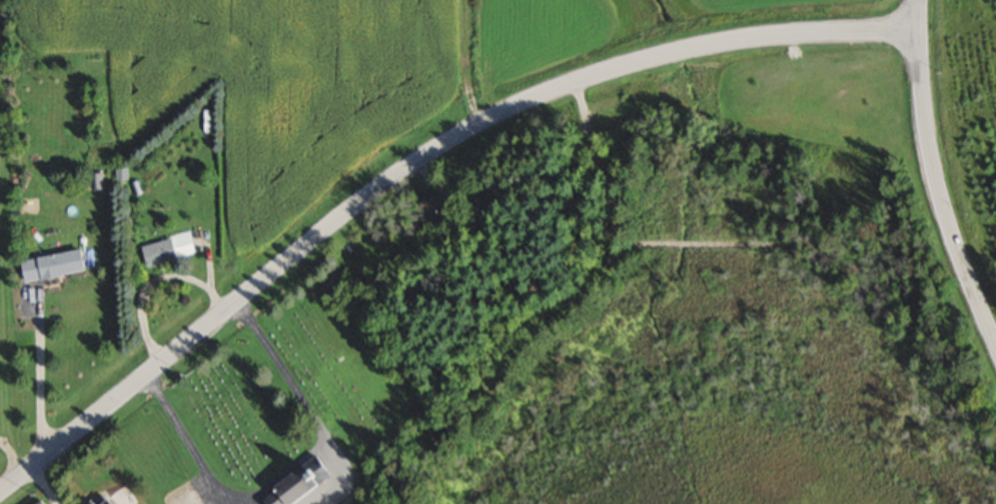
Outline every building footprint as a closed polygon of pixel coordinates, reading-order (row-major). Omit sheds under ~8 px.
[(102,174),(88,174),(88,190),(102,190),(102,174)] [(420,205),(436,227),(456,212),(440,190),(420,205)] [(137,247),(143,267),(173,258),(167,238),(137,247)] [(21,281),(82,271),(78,249),(17,259),(21,281)] [(260,503),(285,503),(328,477),(314,455),(253,494),(260,503)] [(101,491),(85,503),(111,503),(101,491)]
